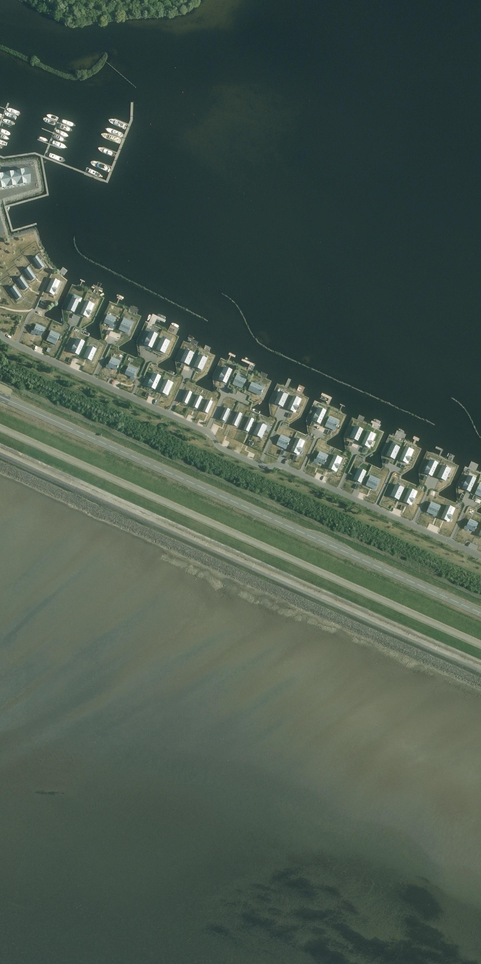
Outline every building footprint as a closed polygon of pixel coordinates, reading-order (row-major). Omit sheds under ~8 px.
[(30,185),(27,170),(25,170),(3,175),(2,175),(0,175),(0,191),(30,185)] [(38,258),(34,261),(40,270),(44,267),(38,258)] [(30,270),(26,273),(31,281),(36,278),(30,270)] [(23,280),(19,283),(24,290),(29,287),(23,280)] [(51,280),(46,292),(53,295),(54,293),(55,293),(54,293),(56,289),(57,289),(57,288),(55,288),(57,283),(51,280)] [(16,289),(12,292),(17,300),(21,297),(16,289)] [(72,301),(68,309),(74,312),(79,301),(77,300),(76,299),(76,300),(74,299),(73,302),(72,301)] [(86,303),(81,314),(88,318),(91,311),(89,310),(91,305),(86,303)] [(106,320),(104,323),(110,325),(109,327),(113,329),(114,326),(113,325),(115,320),(107,316),(106,319),(105,320),(106,320)] [(121,325),(119,330),(128,334),(132,326),(123,322),(122,324),(121,324),(121,325)] [(32,331),(31,333),(35,335),(35,333),(41,336),(42,334),(43,332),(44,330),(36,326),(33,331),(32,331)] [(48,336),(47,340),(56,345),(59,337),(50,333),(49,335),(48,336)] [(147,338),(144,345),(152,348),(157,336),(151,334),(149,339),(147,338)] [(162,338),(157,350),(164,353),(170,342),(166,340),(167,340),(165,339),(165,340),(162,338)] [(76,342),(71,352),(79,355),(84,344),(78,341),(77,343),(76,342)] [(87,351),(84,357),(91,361),(95,351),(90,349),(88,351),(87,351)] [(186,350),(181,362),(189,365),(194,353),(186,350)] [(200,355),(194,367),(202,370),(207,359),(200,355)] [(107,365),(106,367),(110,369),(111,368),(116,370),(117,368),(118,368),(118,367),(119,364),(111,360),(109,366),(107,365)] [(126,372),(125,374),(131,377),(130,379),(134,380),(135,378),(134,377),(136,372),(128,368),(127,371),(126,372)] [(220,378),(219,380),(226,383),(231,372),(225,369),(223,374),(222,373),(221,374),(222,374),(220,378),(219,378),(220,378)] [(149,385),(148,386),(155,390),(160,378),(154,376),(152,380),(150,380),(151,380),(149,384),(148,384),(149,385)] [(235,380),(233,384),(242,389),(246,381),(236,377),(235,379),(235,380)] [(165,382),(160,392),(167,395),(170,389),(169,388),(171,384),(165,382)] [(252,383),(249,390),(260,396),(262,392),(262,393),(262,391),(264,388),(252,383)] [(280,393),(275,403),(283,407),(288,395),(280,392),(280,393)] [(187,393),(182,402),(187,404),(191,395),(187,393)] [(197,398),(193,407),(197,409),(202,400),(197,398)] [(293,398),(288,409),(295,413),(298,406),(297,405),(299,400),(293,398)] [(207,402),(203,412),(208,414),(212,404),(207,402)] [(224,410),(220,419),(225,421),(229,412),(224,410)] [(316,414),(313,421),(320,424),(325,412),(320,410),(317,415),(316,414)] [(237,414),(232,425),(237,427),(241,417),(237,414)] [(329,419),(325,426),(334,431),(336,426),(337,427),(337,425),(338,423),(329,419)] [(248,420),(244,430),(248,432),(253,422),(248,420)] [(259,423),(254,435),(261,438),(267,426),(259,423)] [(353,431),(350,438),(357,441),(362,431),(356,429),(355,432),(353,431)] [(367,433),(362,445),(369,448),(372,441),(371,441),(373,436),(367,433)] [(280,437),(277,445),(286,449),(288,445),(289,444),(288,444),(290,441),(280,437)] [(297,440),(291,452),(298,455),(303,445),(301,444),(302,443),(297,440)] [(396,446),(390,457),(394,459),(400,448),(396,446)] [(405,449),(400,460),(407,464),(408,462),(409,462),(409,461),(408,461),(410,457),(411,457),(409,456),(411,452),(405,449)] [(315,459),(314,462),(318,464),(318,462),(324,465),(325,462),(326,462),(326,461),(327,458),(319,455),(316,460),(315,459)] [(334,457),(329,469),(336,472),(340,462),(339,461),(340,460),(334,457)] [(428,466),(424,473),(432,476),(437,465),(431,462),(429,467),(428,466)] [(443,466),(438,477),(445,481),(450,469),(443,466)] [(357,473),(354,480),(361,483),(365,474),(359,471),(358,474),(357,473)] [(368,481),(366,486),(375,490),(379,482),(370,478),(369,480),(368,480),(368,481)] [(463,487),(463,489),(470,492),(475,480),(469,478),(467,483),(465,482),(464,486),(463,486),(463,487)] [(396,485),(391,496),(398,500),(404,488),(396,485)] [(409,491),(404,502),(411,505),(412,503),(414,499),(413,498),(415,493),(409,491)] [(429,508),(427,512),(436,516),(440,508),(431,504),(429,507),(429,508)] [(447,507),(441,519),(449,522),(450,520),(450,519),(451,516),(452,516),(452,515),(453,512),(452,511),(452,510),(447,507)] [(465,526),(464,529),(468,531),(469,529),(474,532),(475,529),(476,529),(476,528),(477,525),(469,522),(466,527),(465,526)]
